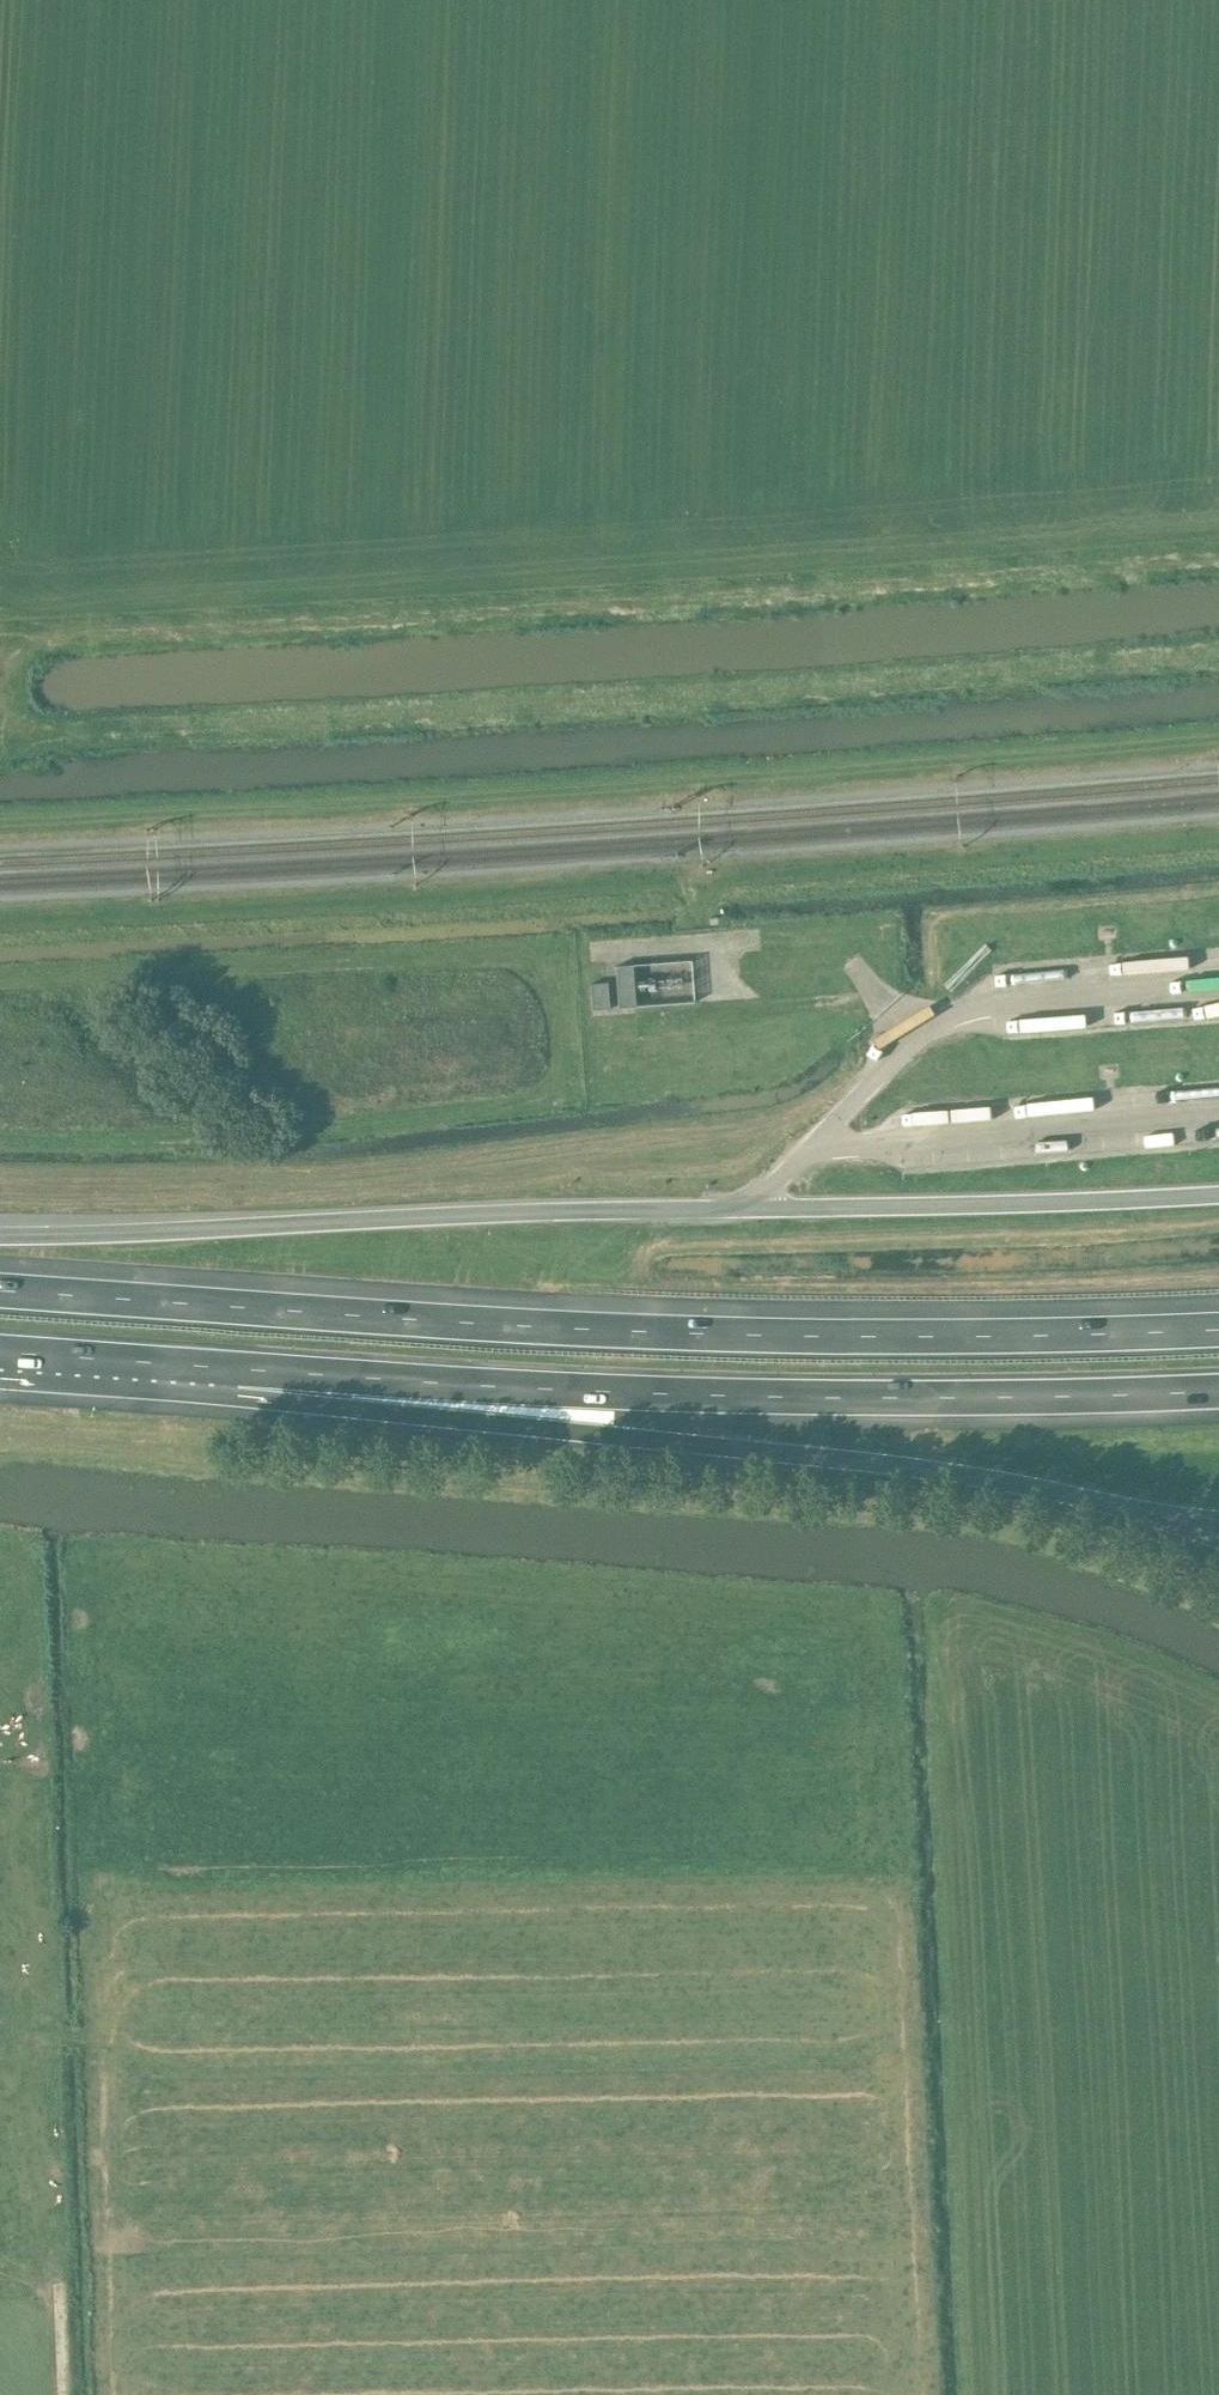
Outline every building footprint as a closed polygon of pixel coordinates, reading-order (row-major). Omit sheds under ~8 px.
[(1218,966),(1218,953),(1210,953),(1210,966),(1218,966)] [(1181,959),(1115,958),(1114,973),(1181,974),(1181,959)] [(616,967),(618,1007),(635,1006),(632,966),(616,967)] [(609,1008),(607,982),(590,984),(592,1009),(609,1008)] [(1200,1004),(1136,1013),(1137,1024),(1202,1015),(1200,1004)]
